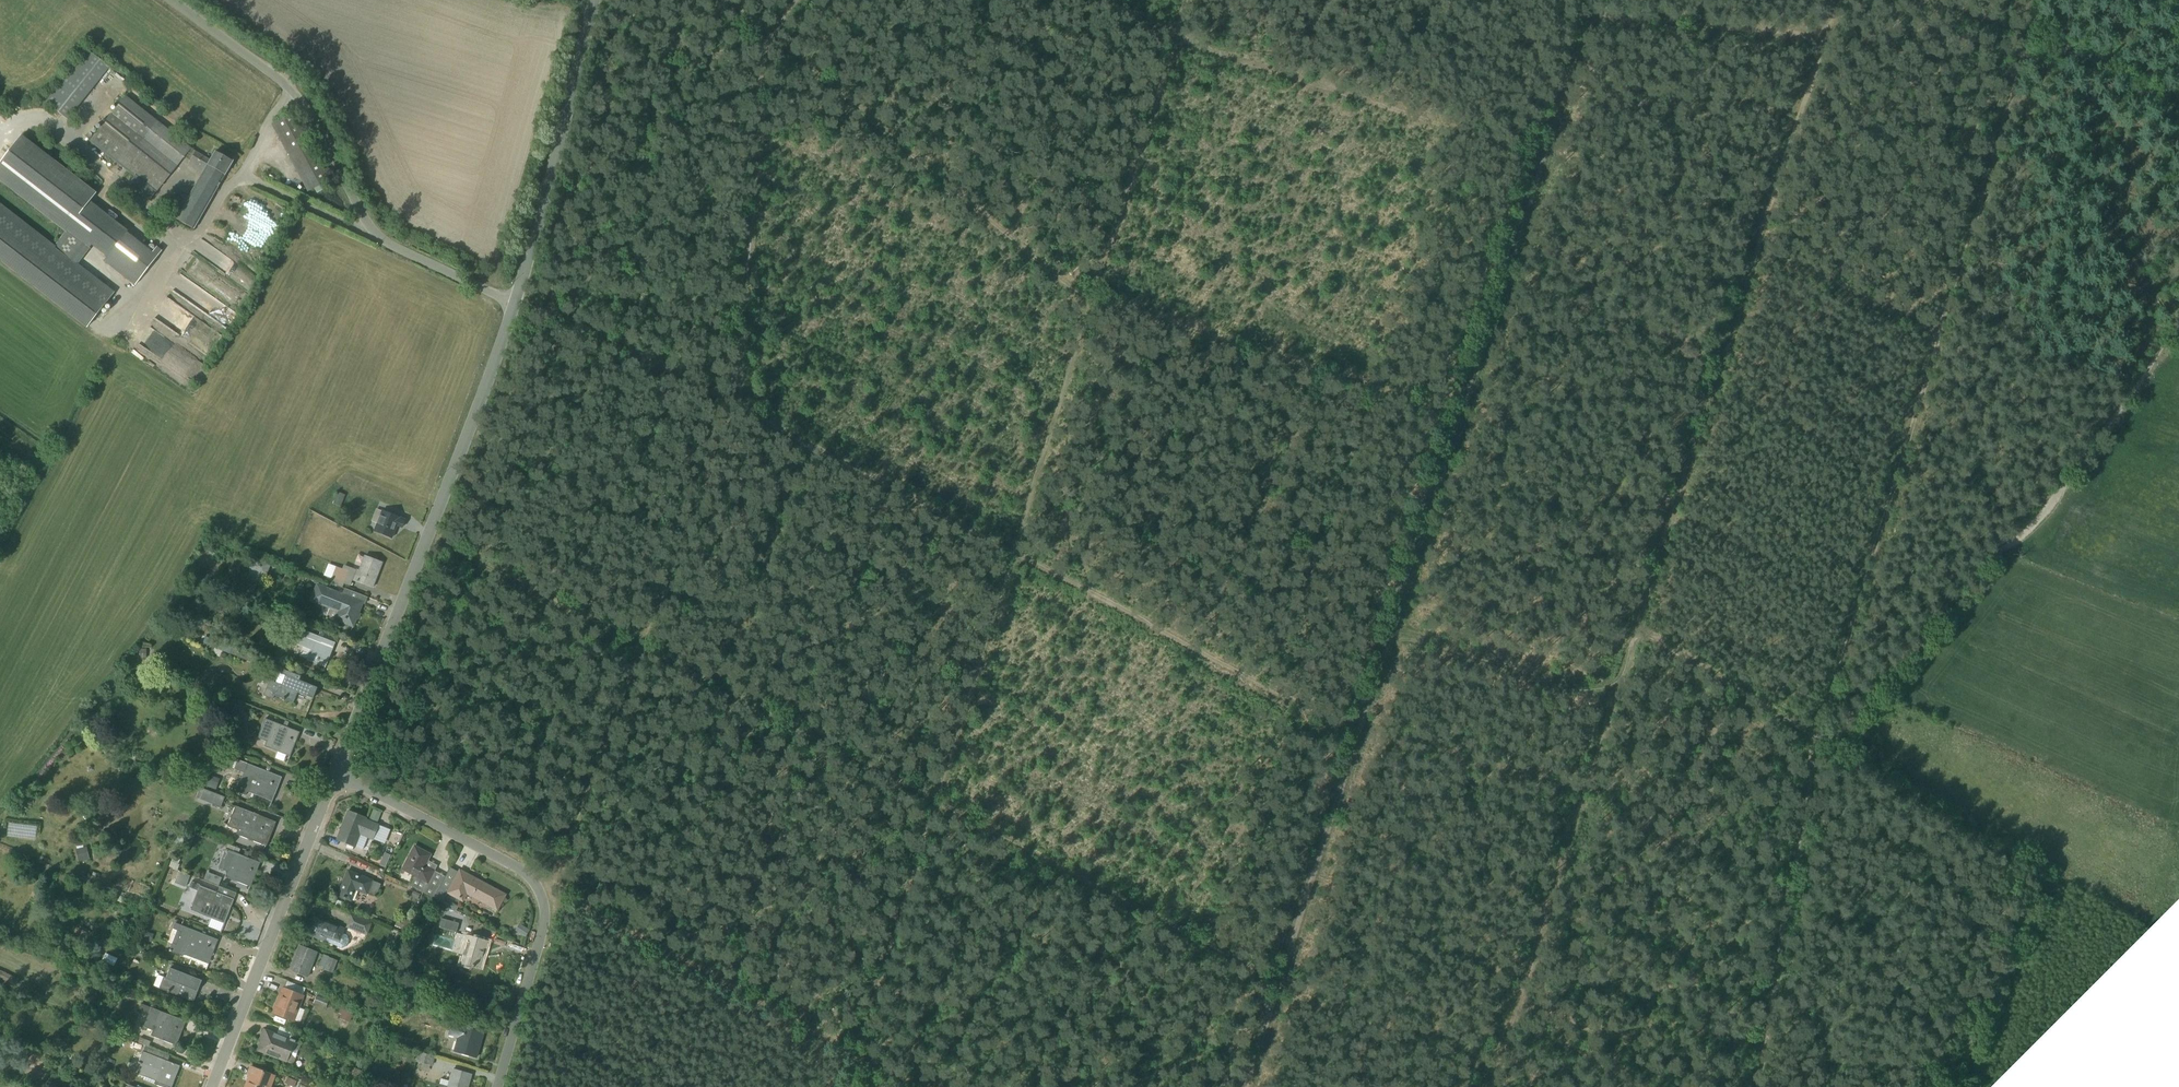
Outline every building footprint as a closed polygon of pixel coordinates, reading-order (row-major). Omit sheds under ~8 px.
[(109,68),(87,51),(45,103),(68,120),(109,68)] [(158,190),(184,158),(190,161),(188,166),(202,174),(189,197),(182,194),(169,216),(194,230),(233,162),(215,152),(210,160),(192,148),(126,96),(90,142),(134,177),(128,184),(150,200),(158,190)] [(330,181),(292,114),(271,126),(308,193),(314,190),(316,194),(327,188),(325,184),(330,181)] [(86,328),(114,292),(79,264),(92,247),(106,258),(103,262),(135,286),(163,251),(157,246),(152,252),(128,233),(129,231),(91,201),(97,193),(21,135),(0,163),(0,183),(64,233),(55,245),(0,204),(0,261),(86,328)] [(341,507),(345,495),(337,492),(332,504),(341,507)] [(376,523),(373,532),(391,539),(396,526),(402,528),(405,520),(376,509),(371,521),(376,523)] [(266,581),(272,563),(255,558),(249,576),(266,581)] [(329,565),(324,575),(351,586),(353,581),(372,589),(381,566),(364,558),(358,573),(343,566),(341,570),(329,565)] [(351,628),(361,603),(315,585),(308,601),(329,609),(326,618),(351,628)] [(311,639),(294,633),(288,647),(305,654),(300,665),(325,675),(338,643),(314,634),(311,639)] [(269,681),(264,693),(274,697),(293,704),(297,694),(311,699),(316,687),(302,682),(304,678),(281,669),(275,683),(269,681)] [(274,723),(266,720),(259,739),(266,742),(264,747),(291,758),(293,752),(300,733),(274,723)] [(282,779),(247,765),(237,789),(272,803),(282,779)] [(235,806),(225,830),(266,847),(276,824),(235,806)] [(390,831),(378,825),(376,825),(381,813),(373,810),(369,822),(365,820),(366,819),(348,811),(342,825),(343,826),(337,841),(338,841),(355,848),(360,836),(372,841),(372,840),(384,845),(390,831)] [(78,860),(90,859),(89,847),(78,848),(78,860)] [(431,855),(416,847),(403,870),(413,875),(407,886),(433,899),(444,877),(424,867),(431,855)] [(259,864),(226,851),(219,870),(227,873),(225,878),(249,887),(259,864)] [(387,866),(391,854),(385,852),(381,864),(387,866)] [(460,874),(451,869),(435,899),(444,904),(448,896),(462,904),(467,896),(497,912),(506,897),(461,872),(460,874)] [(204,880),(219,886),(223,876),(208,871),(204,880)] [(376,898),(381,885),(347,872),(337,896),(351,902),(356,891),(376,898)] [(216,893),(199,886),(191,906),(200,910),(198,915),(223,925),(236,894),(218,888),(216,893)] [(373,922),(352,914),(346,929),(367,937),(373,922)] [(344,930),(313,918),(308,931),(310,931),(309,935),(341,948),(346,947),(349,941),(346,936),(343,934),(344,930)] [(441,927),(458,931),(461,922),(444,918),(441,927)] [(169,952),(207,967),(218,942),(180,927),(169,952)] [(482,971),(489,944),(467,938),(460,965),(482,971)] [(300,947),(290,972),(308,979),(318,954),(300,947)] [(332,973),(337,961),(329,958),(324,970),(332,973)] [(164,967),(155,989),(193,1004),(201,982),(164,967)] [(283,989),(273,1014),(296,1023),(306,998),(283,989)] [(332,1003),(316,997),(313,1004),(317,1005),(315,1009),(323,1012),(325,1008),(329,1010),(332,1003)] [(354,1012),(341,1006),(338,1013),(341,1015),(340,1019),(349,1023),(354,1012)] [(143,1027),(153,1031),(151,1036),(176,1046),(178,1041),(185,1023),(151,1009),(143,1027)] [(453,1025),(450,1037),(459,1039),(455,1052),(476,1059),(484,1034),(453,1025)] [(262,1041),(258,1051),(293,1065),(301,1045),(263,1030),(259,1040),(262,1041)] [(136,1077),(161,1086),(172,1086),(180,1068),(167,1062),(169,1056),(145,1046),(138,1063),(141,1064),(136,1077)] [(418,1053),(415,1062),(421,1064),(420,1070),(428,1072),(430,1066),(432,1067),(435,1057),(418,1053)] [(364,1060),(358,1057),(355,1066),(361,1069),(364,1060)] [(247,1086),(272,1086),(276,1078),(250,1067),(247,1075),(251,1077),(247,1086)] [(362,1071),(353,1068),(348,1081),(357,1084),(362,1071)] [(472,1076),(452,1071),(449,1082),(441,1080),(439,1086),(469,1086),(472,1076)] [(288,1078),(285,1084),(292,1086),(294,1086),(296,1082),(288,1078)]
